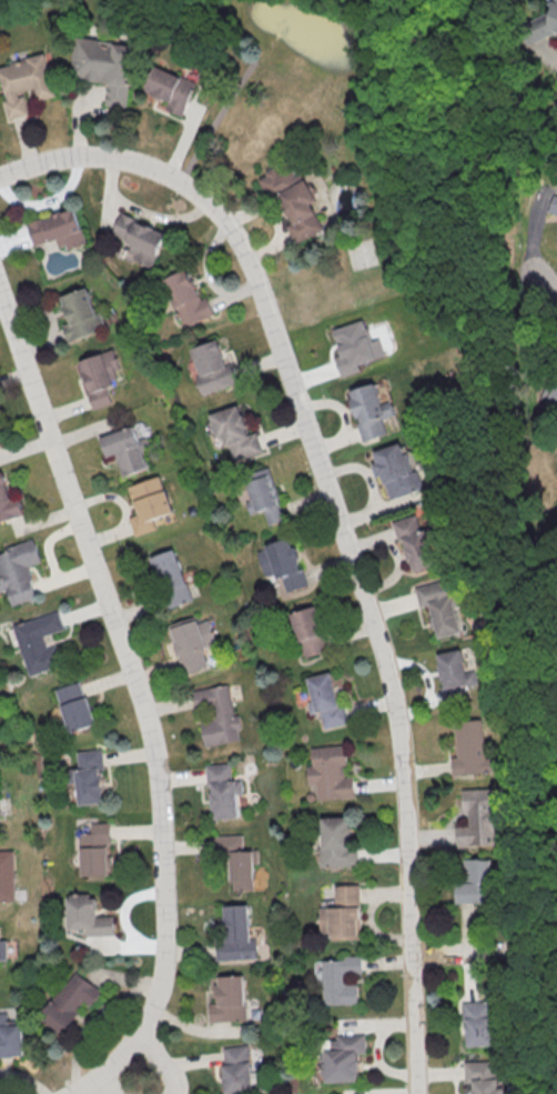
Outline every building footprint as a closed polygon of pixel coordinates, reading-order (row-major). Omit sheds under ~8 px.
[(547,1),(550,11),(514,23),(521,43),(553,32),(556,33),(556,0),(551,0),(547,1)] [(127,106),(134,44),(75,37),(71,77),(107,81),(105,104),(127,106)] [(28,114),(23,93),(36,90),(38,100),(55,96),(46,55),(0,65),(0,68),(7,99),(4,100),(8,119),(28,114)] [(144,90),(169,101),(166,108),(183,115),(197,82),(155,64),(144,90)] [(323,229),(311,204),(316,201),(296,159),(259,176),(269,198),(277,194),(290,223),(286,225),(295,243),(323,229)] [(551,195),(547,214),(556,216),(556,196),(551,195)] [(87,242),(74,207),(27,223),(35,246),(56,239),(59,247),(66,244),(68,249),(87,242)] [(166,232),(120,213),(111,235),(131,243),(126,255),(152,266),(166,232)] [(214,314),(206,297),(201,299),(188,268),(163,279),(184,327),(214,314)] [(61,295),(70,322),(63,325),(68,341),(103,330),(90,287),(61,295)] [(341,376),(360,371),(358,363),(383,356),(378,338),(370,341),(363,319),(333,328),(340,354),(335,356),(341,376)] [(192,352),(217,343),(226,367),(233,364),(240,384),(202,397),(195,378),(201,377),(192,352)] [(95,409),(113,403),(108,384),(119,381),(116,370),(121,369),(115,349),(80,360),(95,409)] [(539,402),(556,410),(556,383),(551,379),(539,402)] [(351,393),(374,385),(386,419),(382,420),(388,436),(364,444),(357,426),(362,424),(361,420),(357,421),(351,402),(354,401),(351,393)] [(210,415),(239,407),(249,435),(256,433),(263,452),(233,462),(227,446),(226,446),(223,439),(217,441),(210,415)] [(101,440),(134,429),(149,469),(123,478),(117,456),(108,460),(101,440)] [(375,455),(402,446),(405,458),(408,456),(415,474),(419,473),(425,492),(392,503),(384,480),(378,481),(374,468),(379,466),(375,455)] [(268,524),(284,520),(271,468),(245,475),(251,499),(246,501),(249,514),(264,510),(268,524)] [(19,497),(10,499),(4,473),(0,474),(0,521),(24,515),(19,497)] [(128,489),(161,476),(174,515),(153,523),(156,531),(136,538),(130,520),(139,516),(128,489)] [(394,526),(417,519),(423,536),(428,534),(439,569),(416,576),(405,544),(401,545),(394,526)] [(285,592),(306,586),(292,538),(257,548),(265,578),(280,573),(285,592)] [(8,593),(0,595),(0,577),(2,576),(0,571),(0,557),(9,554),(7,550),(34,541),(43,564),(29,569),(33,582),(31,583),(37,600),(13,609),(8,593)] [(152,561),(175,551),(194,602),(164,613),(155,591),(162,589),(152,561)] [(416,592),(456,582),(463,610),(456,611),(464,638),(440,643),(432,609),(422,611),(416,592)] [(290,614),(305,657),(330,649),(315,605),(290,614)] [(14,629),(59,613),(65,632),(44,639),(48,650),(57,646),(63,668),(31,679),(14,629)] [(208,619),(198,622),(196,617),(168,624),(182,674),(206,667),(201,649),(215,645),(208,619)] [(437,654),(443,686),(441,686),(443,699),(468,695),(466,686),(478,684),(475,669),(466,671),(462,649),(437,654)] [(307,681),(332,674),(340,705),(343,704),(347,724),(324,730),(320,714),(316,715),(307,681)] [(95,725),(82,681),(57,688),(70,732),(95,725)] [(191,692),(227,685),(234,717),(239,716),(241,731),(236,732),(237,741),(205,746),(201,724),(212,722),(210,710),(195,713),(191,692)] [(455,724),(483,722),(486,762),(496,761),(497,775),(453,780),(452,761),(458,760),(455,724)] [(311,747),(312,765),(307,766),(308,784),(315,784),(317,800),(354,797),(352,776),(344,777),(343,766),(345,765),(344,744),(311,747)] [(75,752),(81,804),(105,802),(101,769),(104,768),(102,749),(75,752)] [(204,764),(205,785),(210,784),(211,819),(237,817),(236,794),(242,794),(241,779),(230,780),(229,763),(204,764)] [(495,792),(495,849),(455,849),(455,829),(468,829),(468,814),(464,815),(463,792),(495,792)] [(320,817),(322,866),(357,865),(357,848),(351,848),(350,816),(320,817)] [(92,823),(92,833),(81,833),(82,876),(111,875),(109,822),(92,823)] [(252,891),(252,862),(256,862),(256,850),(241,850),(241,835),(211,835),(211,850),(230,850),(229,891),(252,891)] [(14,901),(13,850),(0,850),(0,902),(14,901)] [(492,862),(492,906),(457,907),(456,886),(465,886),(465,862),(492,862)] [(321,905),(321,933),(331,933),(331,940),(361,939),(360,884),(335,885),(335,905),(321,905)] [(88,935),(115,935),(115,916),(97,916),(97,894),(69,895),(70,928),(88,928),(88,935)] [(255,958),(254,939),(248,939),(246,904),(222,905),(223,936),(214,936),(215,960),(255,958)] [(362,957),(323,958),(324,1005),(358,1004),(358,984),(347,984),(347,974),(362,974),(362,957)] [(83,1000),(91,1006),(102,989),(73,970),(42,1019),(64,1033),(79,1011),(77,1010),(83,1000)] [(208,1003),(208,1021),(244,1021),(242,975),(215,975),(216,1003),(208,1003)] [(466,1016),(466,1046),(493,1045),(491,1001),(461,1001),(462,1016),(466,1016)] [(24,1055),(23,1024),(10,1025),(10,1012),(0,1013),(0,1056),(24,1055)] [(366,1035),(326,1036),(327,1081),(359,1081),(359,1054),(366,1053),(366,1035)] [(252,1091),(247,1044),(220,1047),(225,1093),(252,1091)] [(464,1082),(472,1082),(472,1093),(501,1093),(500,1060),(464,1061),(464,1082)]
